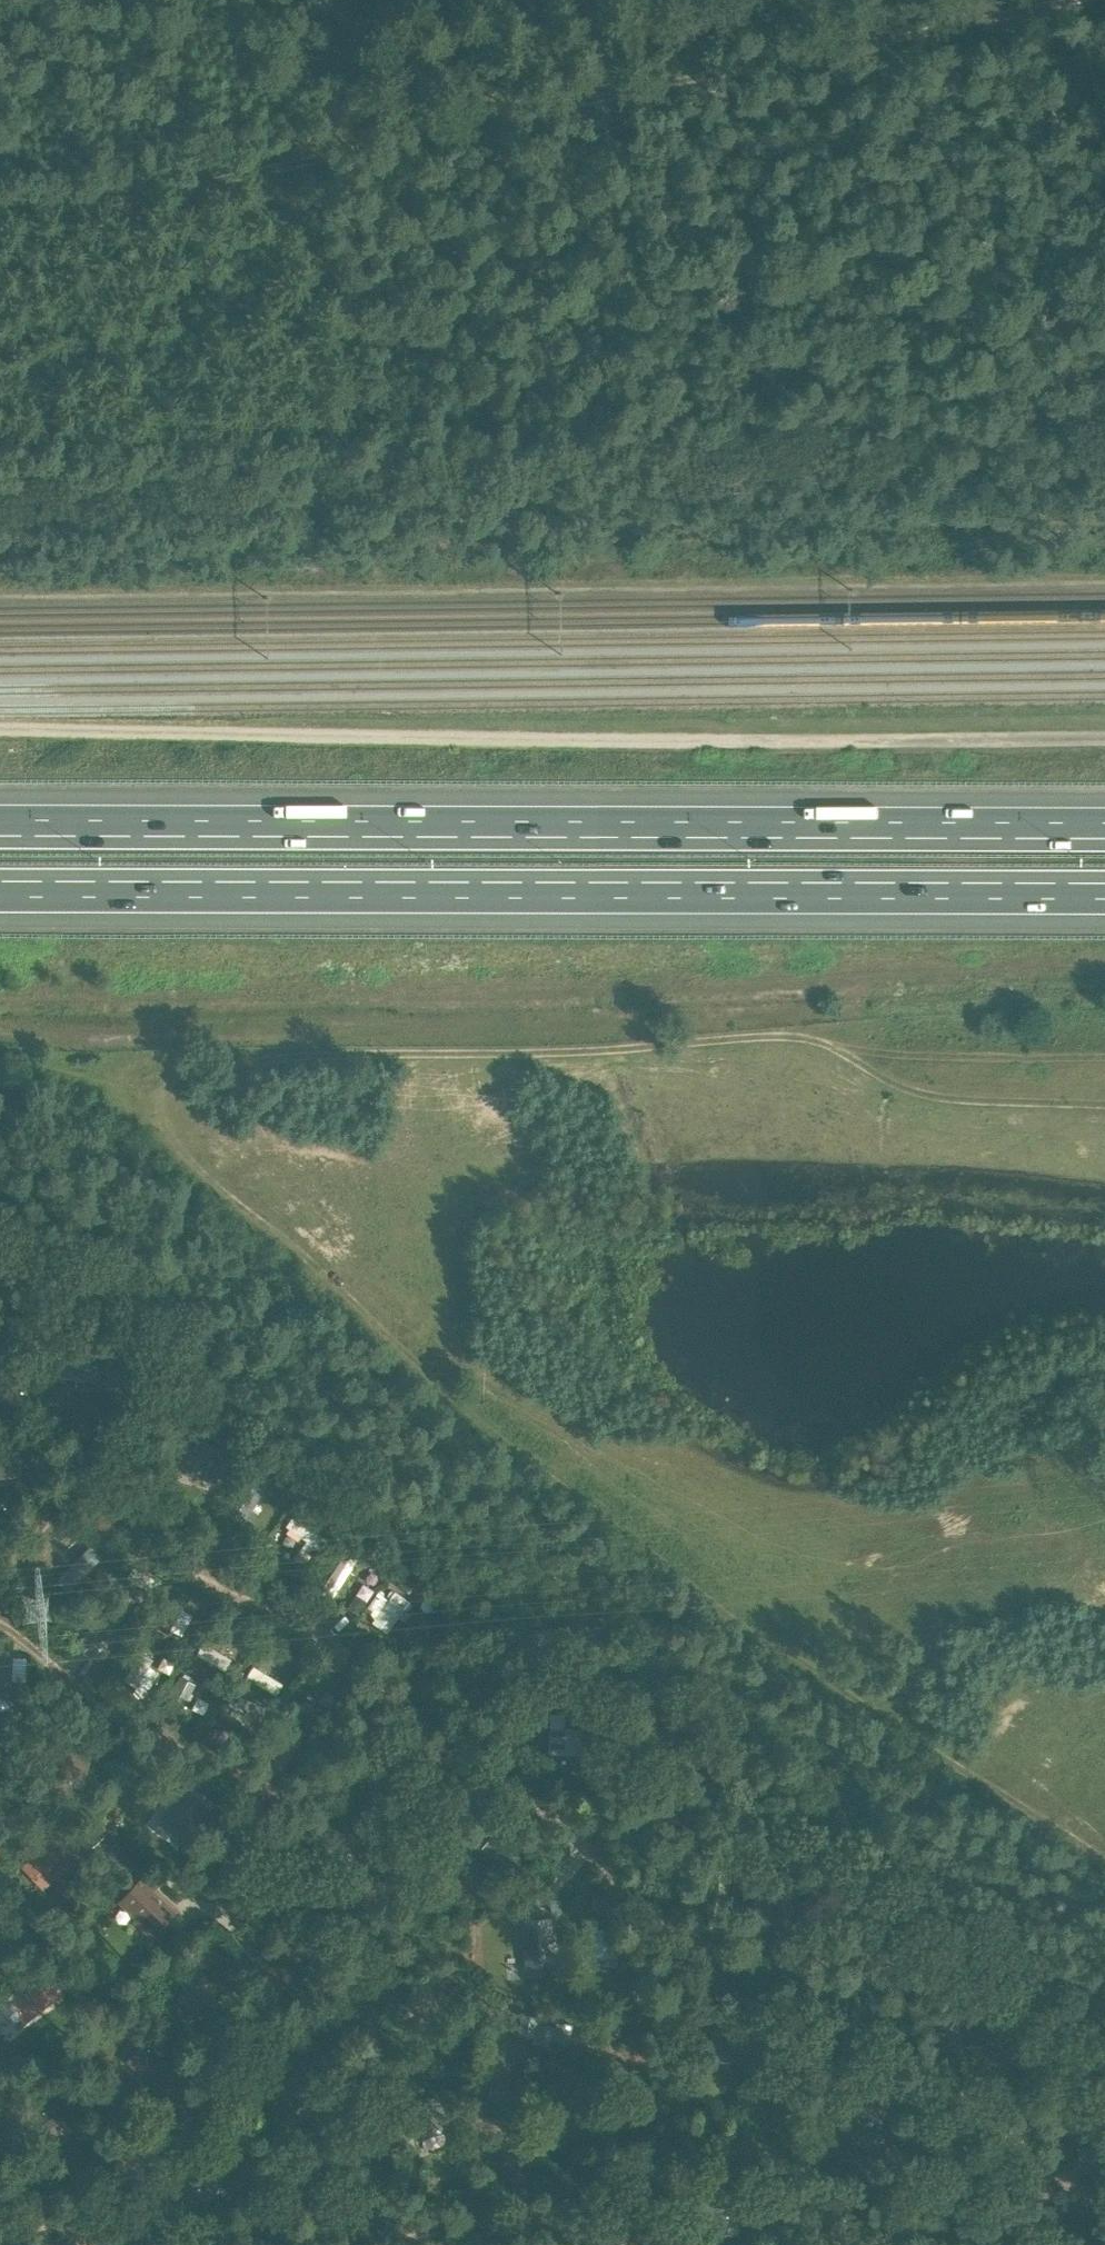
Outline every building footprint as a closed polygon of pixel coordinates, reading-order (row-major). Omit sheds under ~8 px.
[(68,1315),(68,1324),(78,1325),(79,1316),(68,1315)] [(23,1424),(10,1425),(10,1436),(24,1435),(23,1424)] [(226,1448),(202,1442),(204,1433),(187,1429),(176,1467),(217,1479),(226,1448)] [(255,1470),(228,1513),(243,1522),(270,1479),(255,1470)] [(289,1483),(284,1492),(291,1496),(297,1487),(289,1483)] [(310,1495),(302,1499),(308,1511),(316,1507),(310,1495)] [(294,1514),(286,1525),(319,1550),(328,1539),(294,1514)] [(88,1547),(56,1581),(67,1592),(100,1559),(88,1547)] [(346,1551),(322,1589),(334,1596),(357,1558),(346,1551)] [(131,1566),(125,1577),(155,1593),(161,1581),(131,1566)] [(173,1585),(152,1624),(167,1632),(188,1593),(173,1585)] [(436,1589),(429,1595),(437,1603),(443,1597),(436,1589)] [(191,1595),(187,1602),(197,1607),(201,1600),(191,1595)] [(356,1596),(348,1608),(359,1614),(366,1603),(356,1596)] [(101,1613),(77,1646),(91,1655),(114,1622),(101,1613)] [(202,1642),(196,1654),(224,1670),(231,1658),(202,1642)] [(9,1694),(12,1650),(0,1650),(0,1694),(9,1694)] [(141,1652),(123,1680),(136,1687),(153,1659),(141,1652)] [(297,1653),(292,1661),(303,1668),(308,1659),(297,1653)] [(253,1666),(246,1677),(275,1695),(282,1684),(253,1666)] [(313,1673),(309,1679),(314,1682),(318,1676),(313,1673)] [(181,1676),(162,1712),(176,1719),(195,1684),(181,1676)] [(206,1678),(202,1685),(211,1690),(215,1683),(206,1678)] [(235,1692),(229,1704),(262,1719),(267,1707),(235,1692)] [(550,1723),(548,1754),(588,1756),(590,1732),(563,1730),(564,1716),(551,1715),(550,1723)] [(210,1728),(206,1737),(214,1741),(218,1732),(210,1728)] [(314,1730),(308,1740),(315,1744),(321,1734),(314,1730)] [(90,1752),(67,1746),(68,1738),(56,1736),(48,1771),(84,1780),(90,1752)] [(183,1787),(157,1821),(180,1839),(206,1805),(183,1787)] [(60,1829),(21,1866),(44,1889),(55,1878),(63,1886),(83,1868),(74,1858),(81,1851),(79,1849),(86,1842),(77,1833),(70,1840),(60,1829)] [(499,1830),(481,1849),(505,1873),(521,1857),(502,1840),(506,1836),(499,1830)] [(2,1835),(0,1837),(0,1853),(11,1843),(2,1835)] [(145,1877),(122,1902),(140,1919),(142,1917),(156,1930),(172,1912),(149,1891),(155,1885),(145,1877)] [(560,1899),(550,1900),(551,1912),(561,1912),(560,1899)] [(551,1918),(522,1920),(525,1968),(554,1966),(551,1918)] [(616,1965),(616,1929),(596,1929),(596,1920),(582,1920),(581,1965),(616,1965)] [(191,1964),(175,1999),(209,2014),(225,1979),(191,1964)] [(0,1997),(0,1998),(19,2024),(62,1990),(42,1965),(0,1997)] [(521,2012),(516,2033),(532,2037),(531,2042),(547,2046),(549,2039),(565,2044),(571,2024),(554,2019),(552,2026),(536,2022),(538,2016),(521,2012)] [(144,2040),(125,2062),(160,2092),(180,2070),(144,2040)] [(555,2127),(587,2126),(585,2088),(572,2089),(573,2097),(553,2098),(555,2127)] [(413,2092),(401,2096),(404,2107),(415,2142),(448,2132),(438,2097),(417,2103),(413,2092)]
